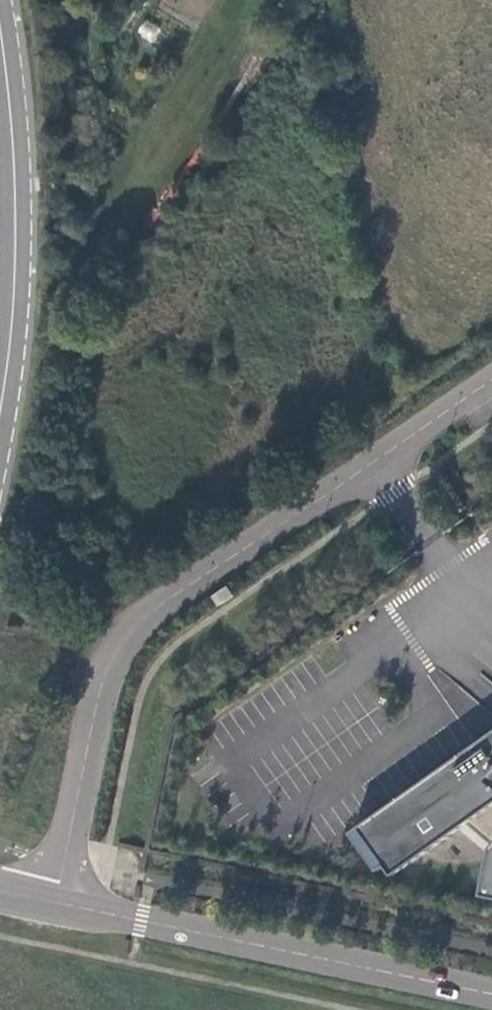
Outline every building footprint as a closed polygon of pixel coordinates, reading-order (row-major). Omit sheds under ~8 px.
[(213,597),(220,607),(237,596),(230,586),(213,597)] [(477,746),(363,829),(396,875),(469,823),(491,844),(491,735),(477,746)]
